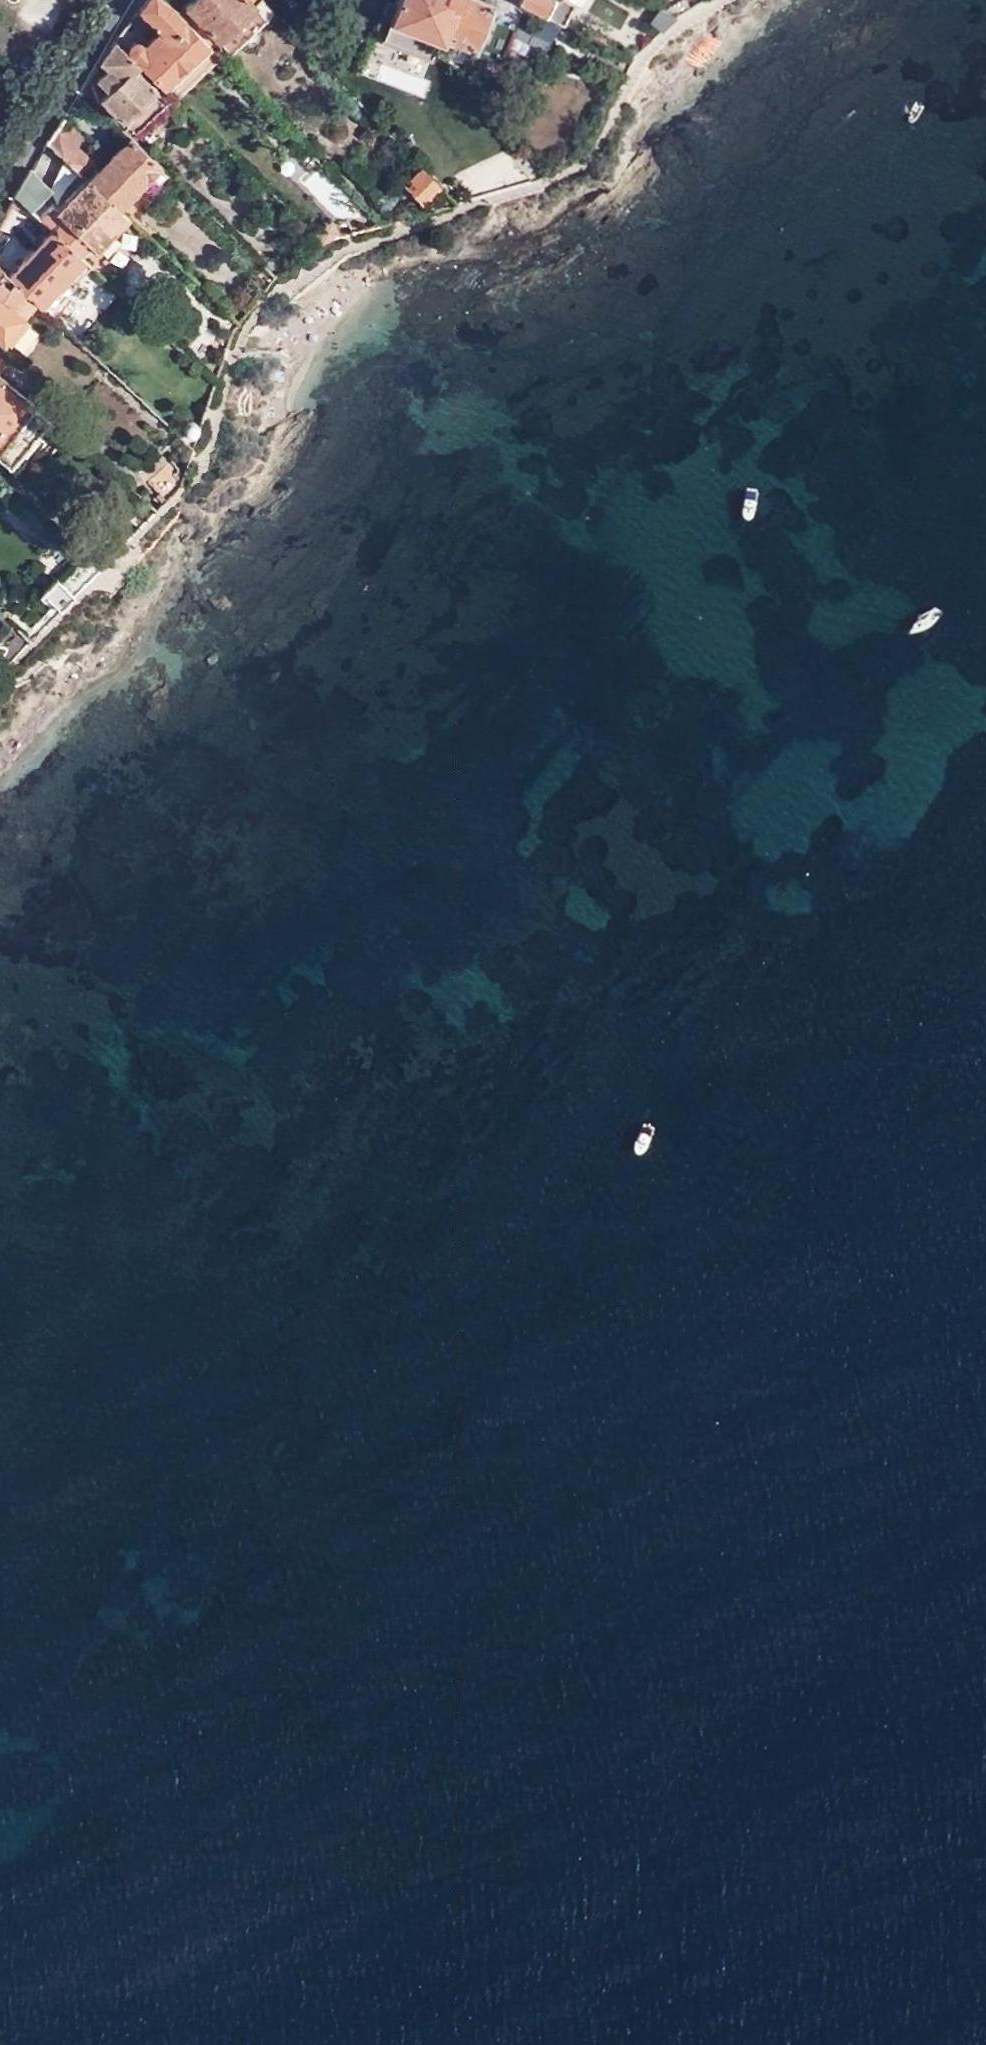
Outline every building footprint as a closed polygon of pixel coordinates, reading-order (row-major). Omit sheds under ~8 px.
[(199,90),(185,76),(210,52),(205,47),(173,13),(159,0),(142,0),(137,8),(157,28),(145,39),(133,27),(128,31),(123,26),(113,40),(146,71),(193,116),(209,99),(199,90)] [(255,0),(187,0),(173,13),(205,47),(213,40),(227,53),(264,17),(252,3),(255,0)] [(381,38),(430,56),(438,36),(451,0),(397,0),(381,38)] [(440,37),(472,50),(473,48),(497,58),(513,18),(490,8),(491,3),(483,0),(451,0),(438,36),(440,37)] [(558,19),(568,0),(518,0),(558,19)] [(142,76),(146,71),(113,40),(99,61),(106,68),(99,77),(92,71),(78,90),(97,108),(101,103),(133,133),(166,100),(142,76)] [(199,90),(225,66),(210,52),(185,76),(199,90)] [(48,92),(54,83),(48,78),(42,87),(48,92)] [(45,142),(77,172),(88,162),(70,144),(78,136),(60,118),(45,142)] [(86,180),(121,213),(146,187),(140,180),(156,164),(142,151),(127,137),(86,180)] [(424,198),(441,184),(411,153),(405,158),(417,171),(407,179),(424,198)] [(149,190),(165,173),(156,164),(140,180),(146,187),(149,190)] [(14,196),(27,209),(47,187),(29,170),(14,196)] [(51,231),(76,254),(86,243),(93,250),(110,232),(107,228),(121,213),(86,180),(56,212),(51,208),(40,220),(51,231)] [(34,300),(40,305),(66,277),(72,283),(89,266),(76,254),(51,231),(8,275),(27,293),(34,300)] [(22,313),(14,306),(27,293),(8,275),(0,268),(0,338),(1,339),(3,337),(8,337),(21,321),(19,316),(22,313)] [(22,313),(34,300),(27,293),(14,306),(22,313)] [(48,418),(7,382),(0,377),(0,459),(9,466),(48,418)] [(57,576),(73,592),(102,561),(85,547),(57,576)] [(39,589),(57,607),(73,592),(57,576),(54,574),(39,589)]
